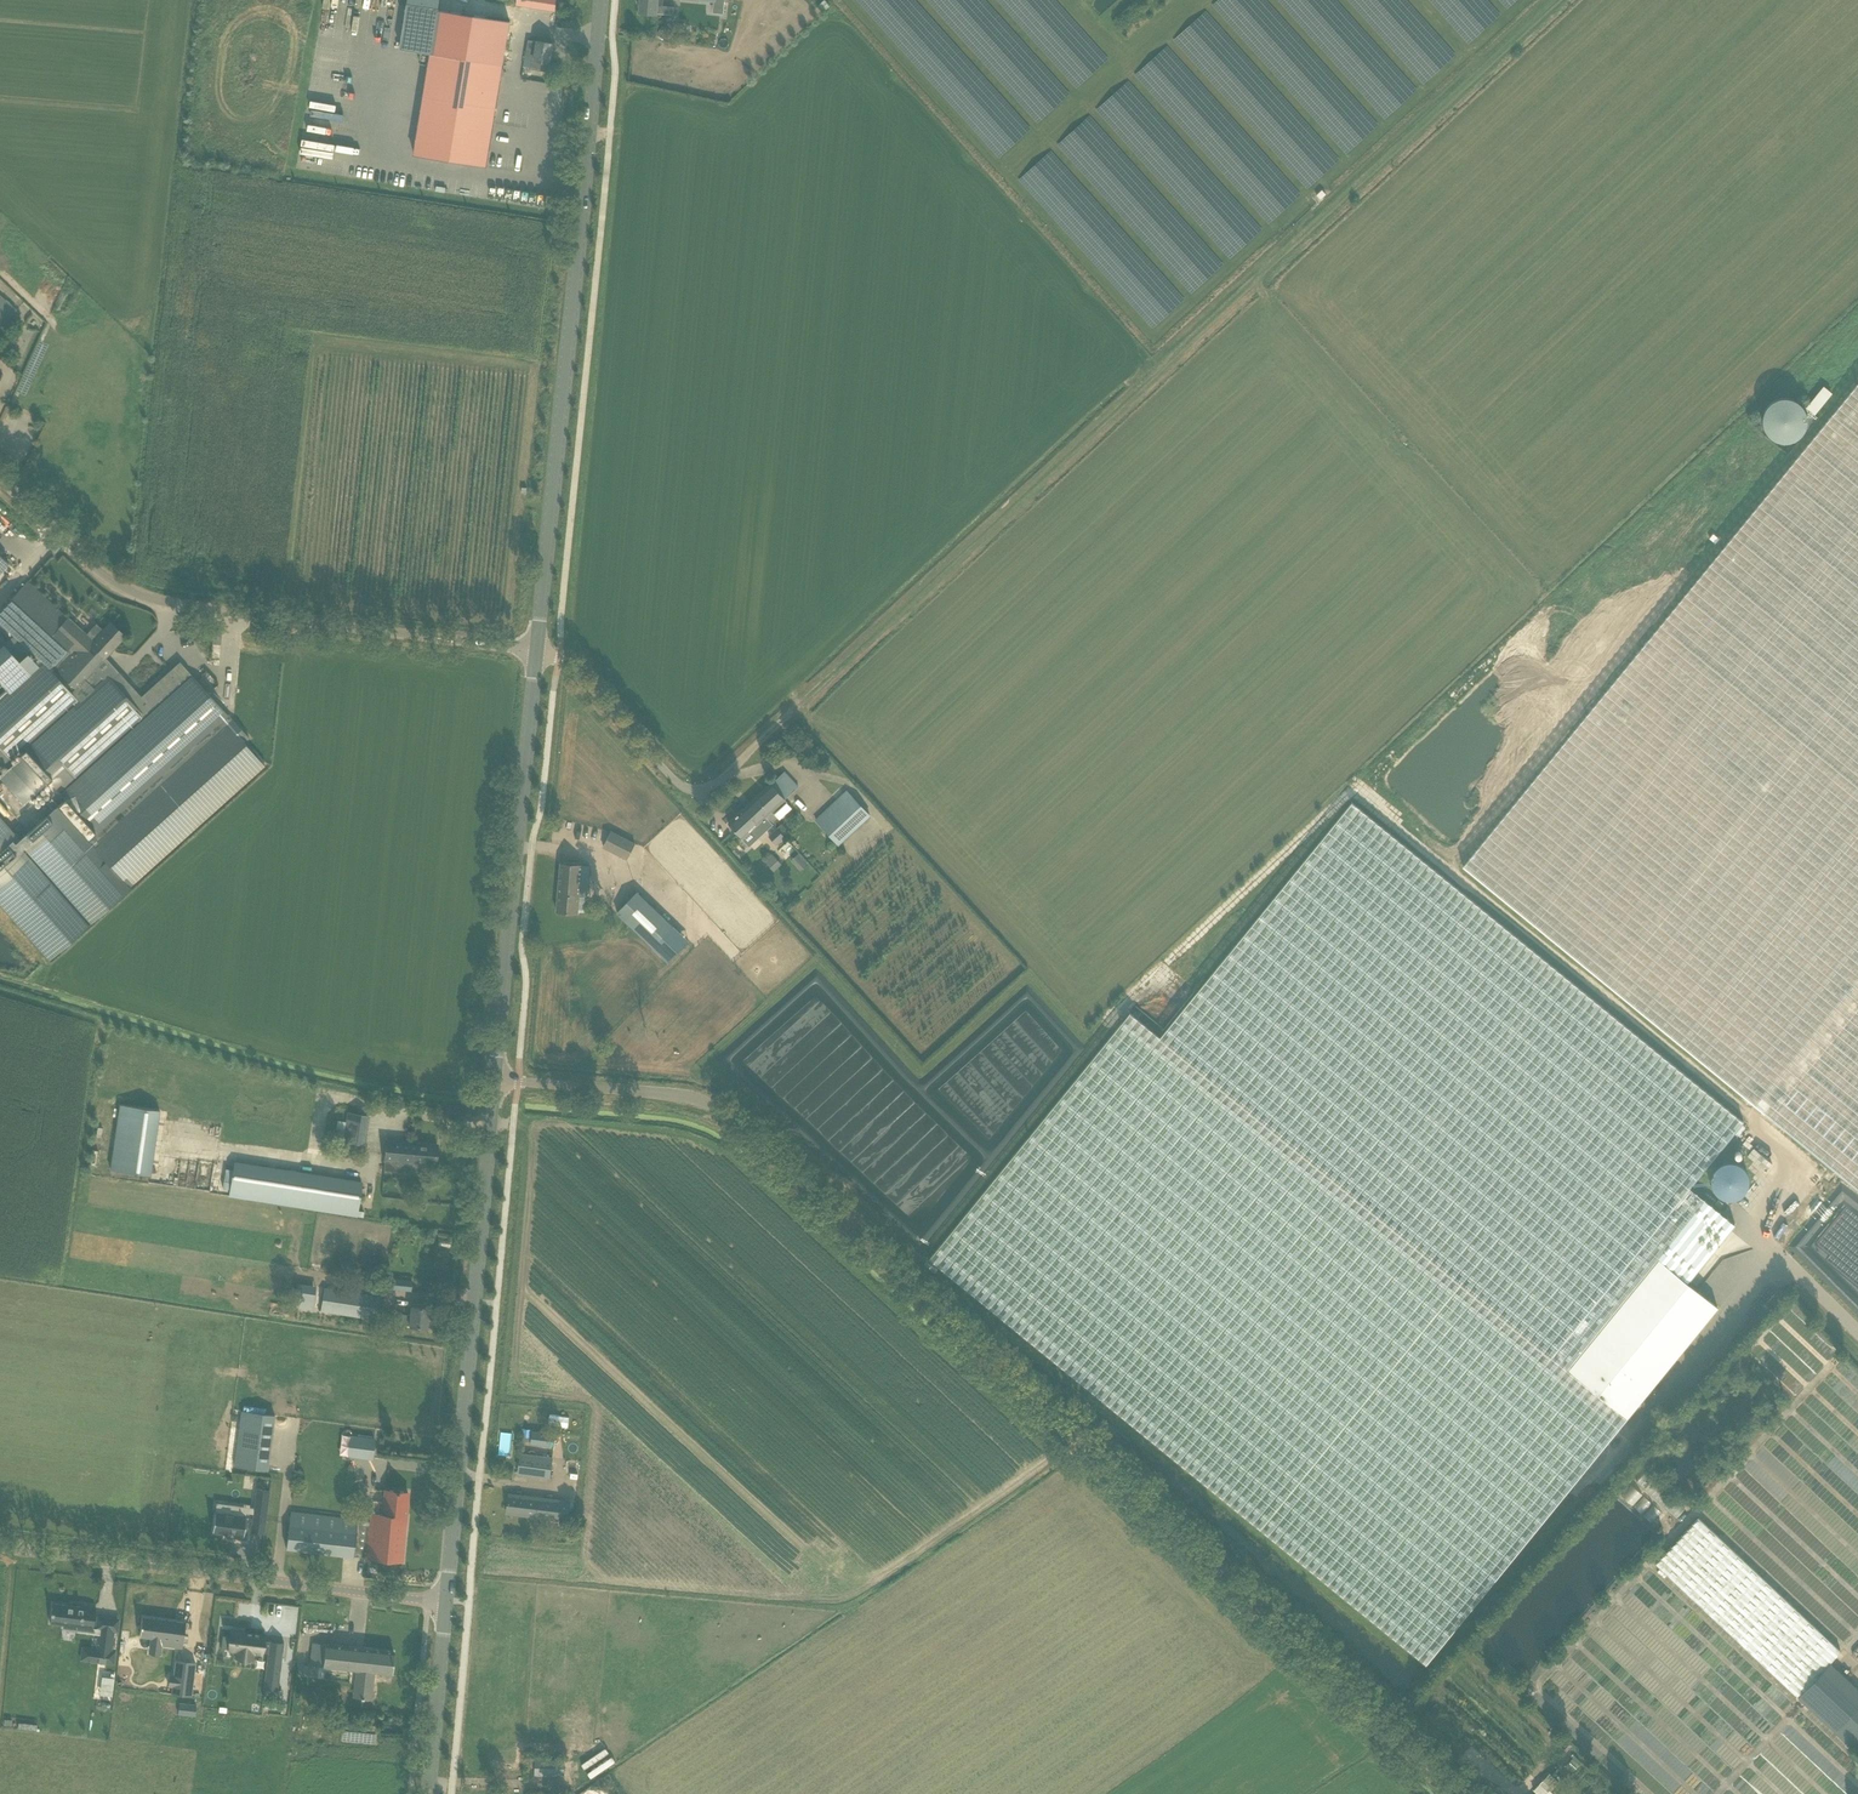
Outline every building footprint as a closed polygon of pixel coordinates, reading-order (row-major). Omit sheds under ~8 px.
[(400,48),(420,51),(419,61),(421,64),(428,65),(414,154),(487,166),(503,65),(506,65),(513,20),(439,9),(440,0),(408,0),(400,48)] [(516,5),(555,11),(557,0),(517,0),(516,5)] [(640,13),(652,14),(656,14),(656,13),(668,14),(674,15),(675,7),(668,6),(662,5),(663,0),(641,0),(640,13)] [(671,32),(664,26),(657,34),(664,39),(671,32)] [(548,63),(549,63),(553,44),(538,41),(537,43),(528,41),(525,59),(531,60),(530,68),(547,71),(548,63)] [(17,310),(6,299),(5,300),(0,295),(0,327),(17,310)] [(1463,866),(1765,1111),(1844,1177),(1857,1188),(1857,382),(1463,866)] [(1823,386),(1805,407),(1814,414),(1831,393),(1823,386)] [(1777,395),(1768,406),(1773,410),(1757,428),(1776,445),(1783,437),(1790,444),(1809,423),(1777,395)] [(9,563),(0,555),(0,573),(9,563)] [(0,611),(0,620),(15,633),(15,634),(41,657),(46,662),(79,700),(104,677),(95,668),(124,636),(110,623),(103,631),(96,625),(87,635),(28,581),(19,590),(0,611)] [(214,630),(212,644),(220,645),(221,631),(214,630)] [(0,647),(0,694),(41,657),(38,654),(15,634),(0,647)] [(22,748),(23,750),(79,700),(46,662),(41,657),(0,694),(0,767),(22,748)] [(118,673),(109,681),(141,715),(181,679),(172,669),(141,697),(118,673)] [(57,790),(54,792),(63,801),(58,805),(88,839),(92,835),(97,840),(195,753),(190,748),(227,715),(227,714),(189,672),(181,679),(141,715),(57,790)] [(0,767),(0,778),(23,804),(46,783),(54,792),(57,790),(141,715),(109,681),(105,676),(104,677),(79,700),(23,750),(22,748),(0,767)] [(97,840),(93,844),(130,887),(264,766),(243,742),(249,737),(233,719),(195,753),(97,840)] [(784,771),(753,801),(772,822),(778,817),(775,814),(787,802),(788,802),(785,799),(798,786),(793,780),(784,771)] [(816,819),(839,844),(870,815),(847,791),(816,819)] [(753,801),(729,823),(743,838),(749,845),(773,823),(772,822),(753,801)] [(1690,1188),(1744,1122),(1352,802),(1160,1037),(1130,1012),(929,1258),(1426,1664),(1718,1307),(1688,1283),(1735,1225),(1690,1188)] [(47,959),(49,960),(131,888),(130,887),(93,844),(97,840),(92,835),(88,839),(58,805),(28,831),(19,839),(0,817),(0,905),(47,959)] [(769,836),(777,845),(785,837),(778,828),(769,836)] [(611,830),(603,847),(627,859),(636,843),(611,830)] [(802,870),(810,862),(800,852),(792,859),(802,870)] [(774,871),(781,864),(772,854),(765,861),(774,871)] [(561,863),(557,911),(569,912),(578,913),(578,911),(586,911),(587,898),(579,897),(582,865),(573,864),(561,863)] [(637,891),(616,913),(652,948),(659,955),(681,932),(674,926),(637,891)] [(120,1105),(111,1169),(152,1175),(161,1110),(120,1105)] [(364,1144),(369,1116),(350,1112),(344,1140),(364,1144)] [(437,1145),(425,1144),(388,1140),(385,1169),(420,1172),(421,1163),(436,1164),(437,1145)] [(1761,1186),(1747,1156),(1719,1168),(1733,1199),(1761,1186)] [(234,1162),(229,1195),(356,1216),(361,1182),(344,1179),(344,1180),(234,1162)] [(426,1201),(428,1186),(419,1185),(417,1200),(426,1201)] [(372,1274),(364,1272),(362,1279),(371,1281),(372,1274)] [(412,1281),(387,1277),(386,1287),(411,1291),(412,1281)] [(294,1305),(316,1309),(320,1286),(299,1282),(294,1305)] [(379,1318),(383,1296),(326,1287),(322,1309),(379,1318)] [(428,1308),(416,1307),(411,1306),(411,1315),(401,1314),(400,1325),(427,1327),(428,1308)] [(1804,1386),(1839,1352),(1802,1316),(1803,1315),(1794,1306),(1761,1338),(1790,1366),(1787,1369),(1804,1386)] [(241,1410),(234,1466),(268,1470),(275,1415),(241,1410)] [(549,1446),(551,1434),(533,1432),(531,1444),(549,1446)] [(347,1456),(375,1459),(377,1437),(349,1434),(347,1456)] [(553,1457),(521,1454),(518,1474),(550,1478),(553,1457)] [(1644,1470),(1621,1495),(1641,1514),(1654,1499),(1675,1518),(1684,1507),(1644,1470)] [(253,1513),(253,1519),(265,1520),(269,1490),(257,1489),(254,1507),(253,1513)] [(405,1516),(408,1492),(385,1489),(383,1511),(371,1510),(370,1521),(290,1512),(286,1548),(402,1560),(407,1516),(405,1516)] [(546,1499),(522,1496),(509,1494),(507,1513),(519,1514),(544,1517),(546,1499)] [(570,1502),(546,1499),(544,1517),(568,1520),(570,1502)] [(243,1533),(244,1533),(246,1514),(245,1514),(246,1509),(239,1508),(239,1504),(227,1502),(226,1511),(215,1510),(212,1529),(230,1531),(230,1532),(243,1534),(243,1533)] [(1655,1563),(1851,1746),(1857,1739),(1857,1689),(1830,1663),(1840,1651),(1698,1517),(1655,1563)] [(52,1603),(50,1623),(63,1625),(62,1629),(75,1630),(76,1626),(93,1628),(96,1607),(83,1605),(83,1607),(52,1603)] [(168,1648),(183,1649),(186,1624),(142,1619),(140,1639),(152,1641),(152,1643),(169,1645),(168,1648)] [(82,1647),(80,1659),(113,1664),(114,1663),(115,1651),(111,1650),(112,1650),(114,1631),(114,1630),(99,1628),(99,1633),(96,1648),(82,1647)] [(222,1635),(221,1648),(236,1650),(235,1657),(252,1659),(253,1652),(262,1653),(262,1652),(267,1653),(263,1688),(278,1690),(284,1642),(269,1640),(269,1642),(263,1641),(264,1634),(243,1632),(243,1630),(232,1628),(231,1630),(230,1636),(222,1635)] [(312,1642),(311,1654),(310,1665),(358,1670),(355,1697),(371,1699),(373,1672),(391,1674),(394,1651),(312,1642)] [(169,1674),(168,1686),(173,1686),(172,1693),(186,1695),(191,1696),(195,1662),(176,1660),(175,1664),(174,1675),(169,1674)] [(125,1671),(124,1687),(155,1688),(155,1672),(125,1671)] [(178,1702),(177,1714),(194,1716),(195,1704),(178,1702)] [(1771,1783),(1784,1788),(1787,1781),(1785,1774),(1780,1772),(1778,1765),(1784,1763),(1783,1759),(1775,1751),(1768,1748),(1752,1763),(1765,1777),(1758,1774),(1755,1777),(1748,1779),(1762,1793),(1775,1793),(1771,1783)] [(548,1759),(547,1760),(535,1759),(535,1774),(547,1775),(547,1776),(555,1776),(555,1775),(565,1775),(565,1768),(570,1768),(571,1760),(555,1760),(555,1759),(548,1759)] [(1549,1773),(1542,1780),(1552,1789),(1559,1781),(1549,1773)]
